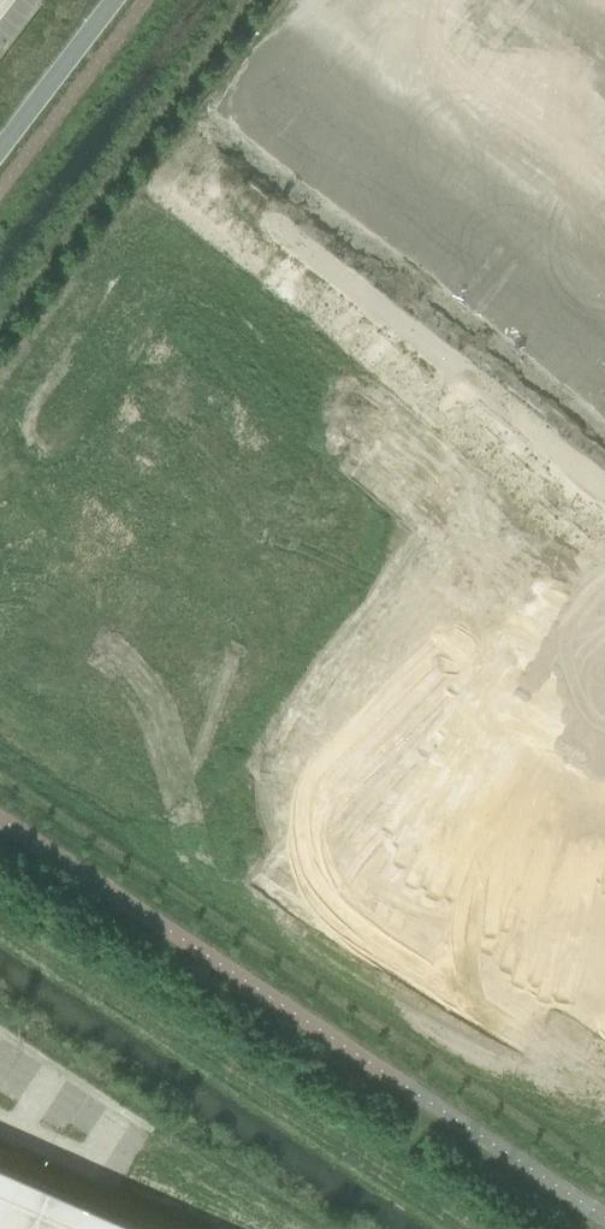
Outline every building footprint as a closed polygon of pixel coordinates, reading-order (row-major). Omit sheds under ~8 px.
[(0,1169),(0,1228),(135,1228),(0,1169)]
